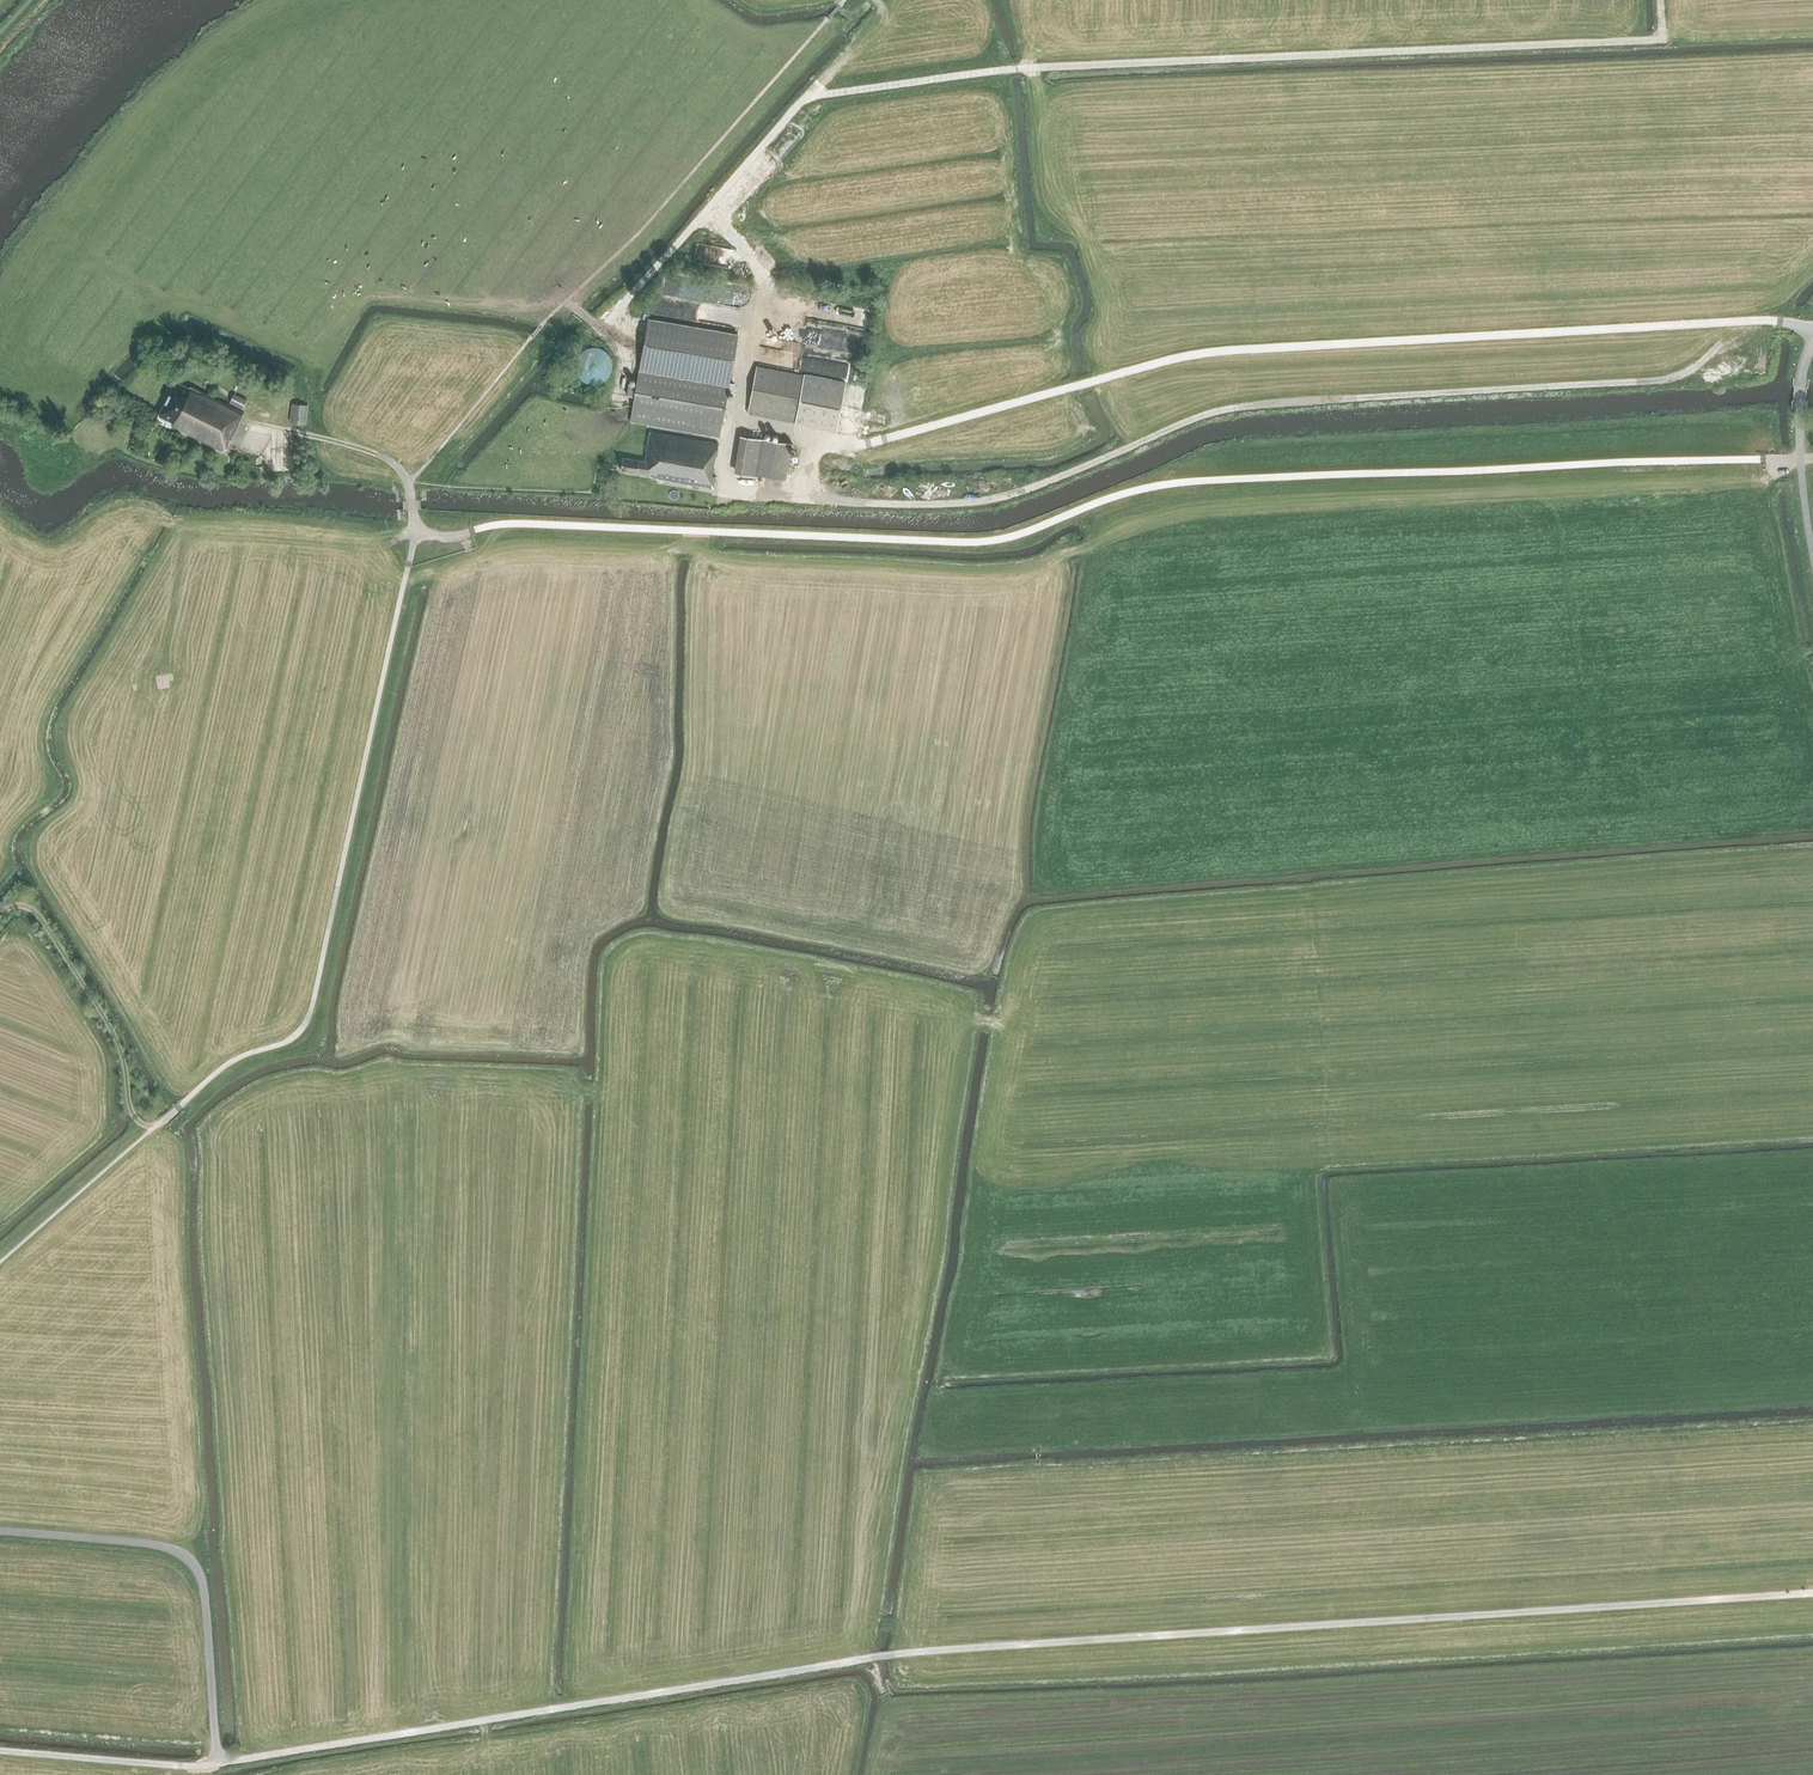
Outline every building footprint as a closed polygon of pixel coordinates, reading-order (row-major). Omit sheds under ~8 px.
[(653,295),(652,311),(691,315),(693,298),(653,295)] [(738,333),(648,317),(636,386),(628,384),(626,395),(634,397),(629,422),(720,438),(738,333)] [(577,375),(579,378),(580,379),(581,380),(584,382),(587,383),(590,384),(593,384),(596,384),(599,383),(602,382),(605,380),(607,378),(609,375),(610,372),(611,369),(611,366),(611,363),(610,360),(609,357),(607,354),(605,352),(602,350),(599,349),(596,348),(593,348),(590,348),(587,349),(584,350),(581,352),(579,354),(577,357),(576,360),(575,363),(575,366),(575,369),(576,372),(577,375)] [(747,414),(836,433),(846,385),(757,367),(747,414)] [(224,451),(243,412),(191,386),(190,388),(175,381),(157,418),(166,422),(164,425),(171,429),(172,425),(224,451)] [(247,400),(234,393),(229,403),(242,410),(247,400)] [(293,403),(292,414),(299,415),(298,423),(306,424),(308,405),(293,403)] [(657,479),(712,489),(715,477),(711,477),(714,457),(716,457),(718,445),(650,432),(644,461),(622,457),(620,470),(651,475),(650,477),(651,478),(651,476),(657,477),(657,479)] [(791,443),(739,435),(733,473),(756,477),(757,474),(785,479),(791,443)]
